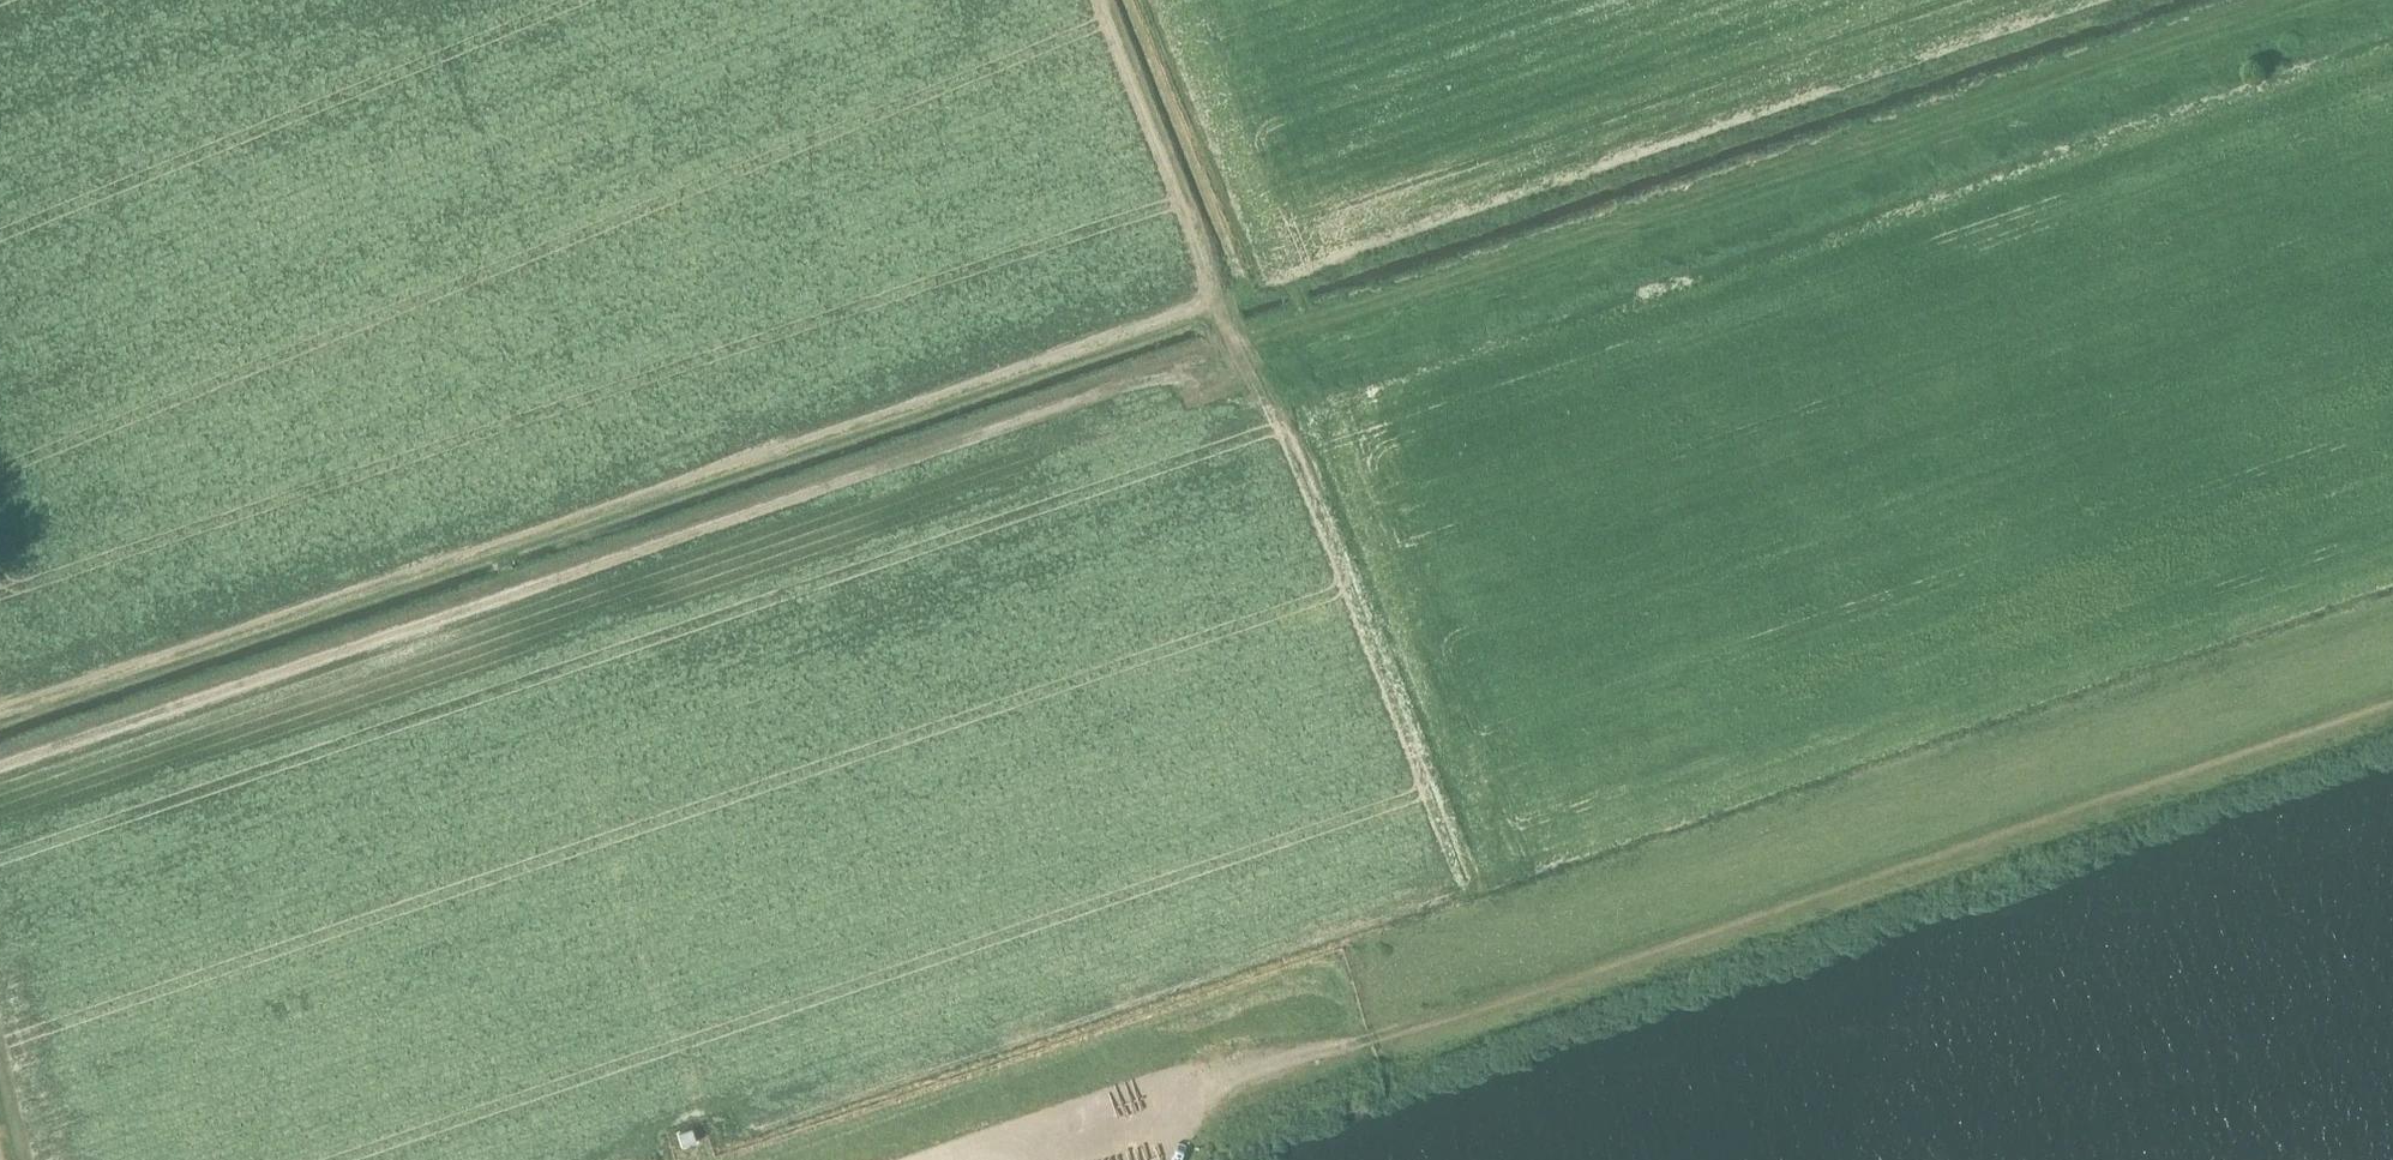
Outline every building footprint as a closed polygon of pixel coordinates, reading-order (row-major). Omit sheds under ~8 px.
[(693,1127),(676,1133),(680,1142),(696,1136),(693,1127)]
